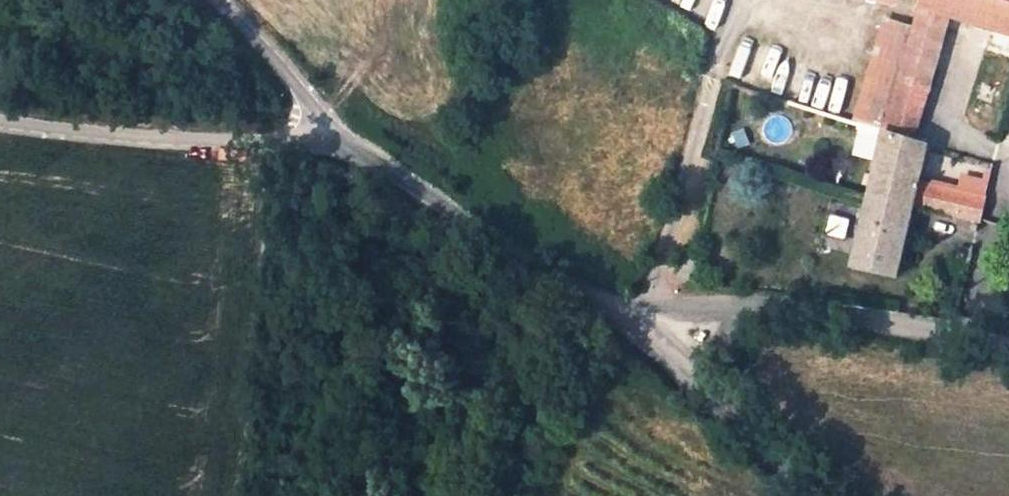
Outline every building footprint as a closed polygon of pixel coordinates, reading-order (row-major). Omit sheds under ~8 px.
[(919,4),(948,13),(1008,32),(1008,0),(920,0),(919,4)] [(853,120),(878,127),(894,76),(929,87),(948,13),(919,4),(912,23),(889,14),(853,120)] [(894,76),(878,127),(916,140),(929,87),(894,76)] [(924,201),(929,181),(918,178),(929,144),(916,140),(878,127),(863,187),(912,201),(913,198),(924,201)] [(929,181),(924,201),(953,210),(959,190),(929,181)] [(912,201),(863,187),(845,260),(890,273),(900,240),(904,228),(907,219),(912,201)] [(959,190),(953,210),(979,218),(984,198),(959,190)] [(904,228),(900,240),(913,243),(915,231),(904,228)] [(953,255),(967,259),(970,246),(957,242),(953,255)]
